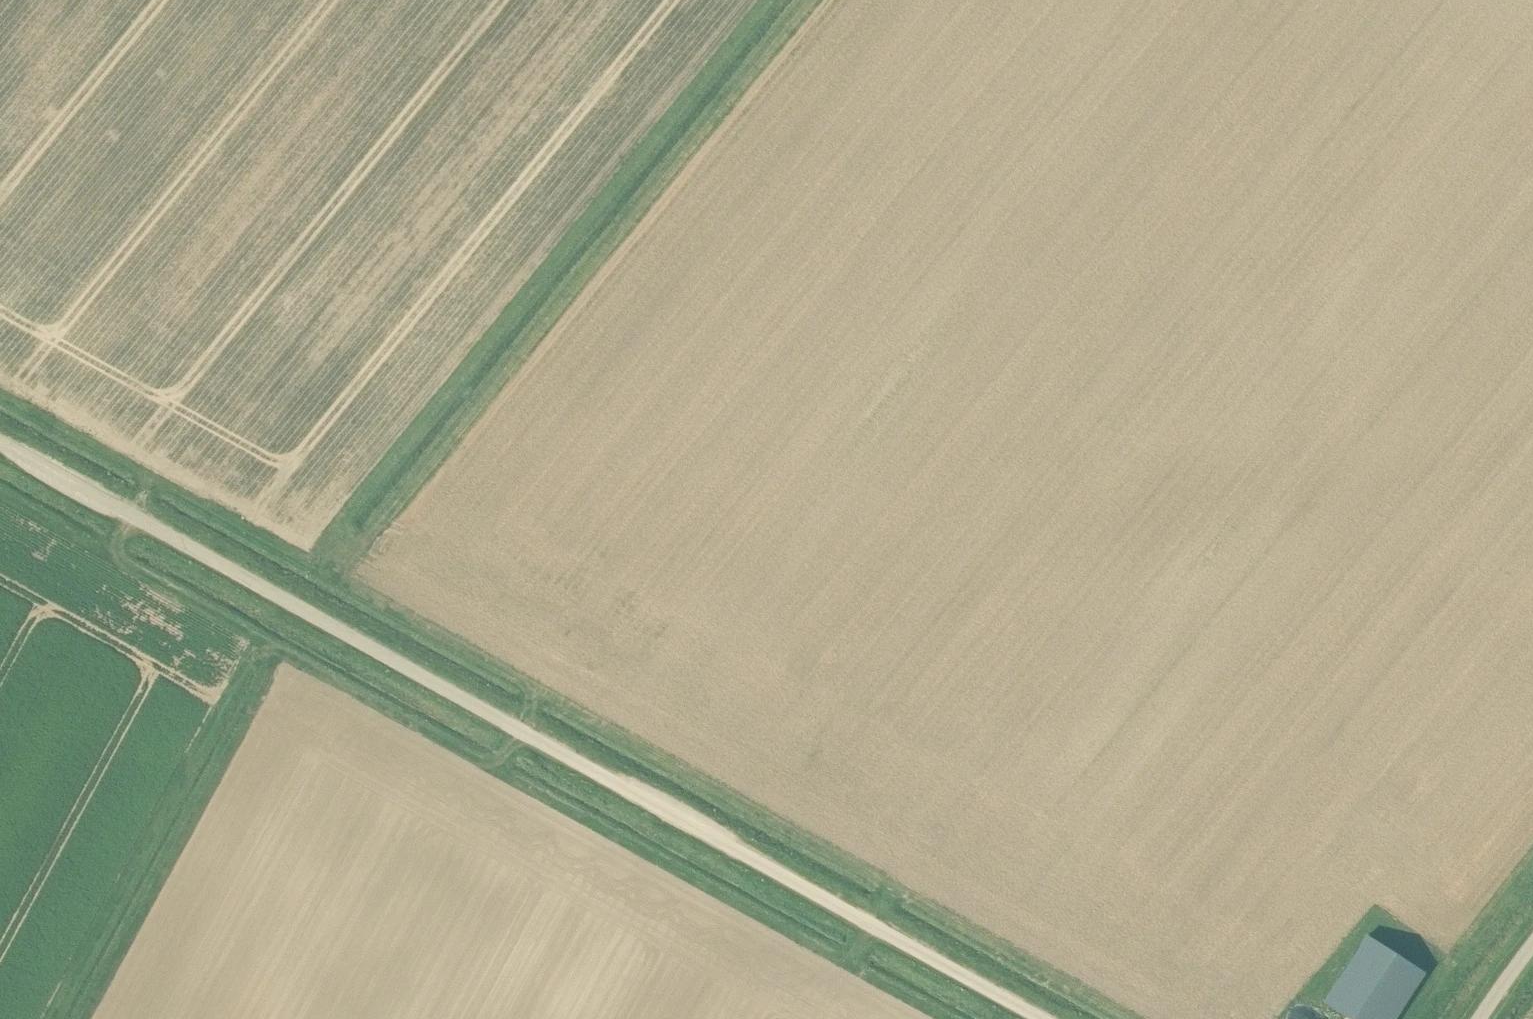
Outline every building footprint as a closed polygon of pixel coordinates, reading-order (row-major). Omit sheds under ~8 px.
[(1288,1018),(1330,1018),(1300,1000),(1288,1018)]
